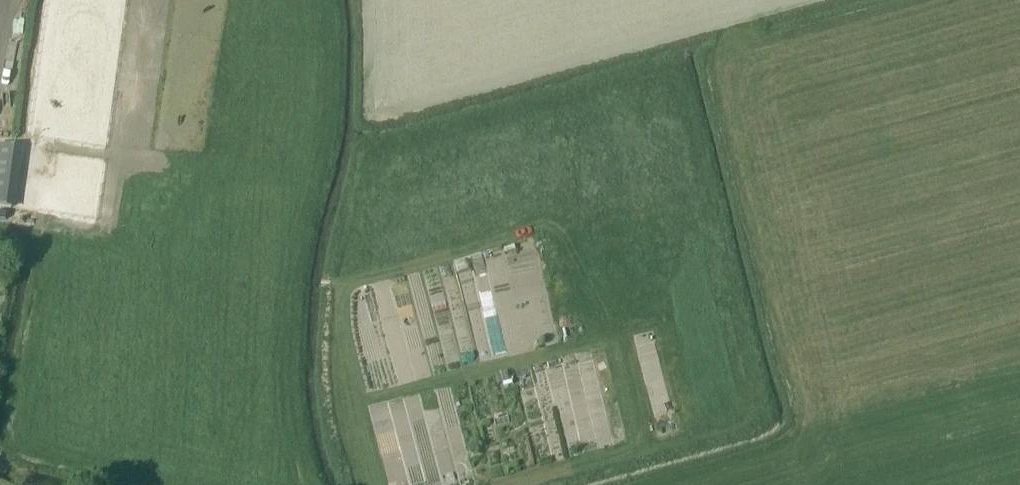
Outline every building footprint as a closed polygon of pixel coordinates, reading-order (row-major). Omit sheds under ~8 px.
[(0,146),(0,207),(11,208),(19,148),(0,146)] [(564,356),(533,364),(557,459),(617,443),(608,406),(576,414),(569,387),(554,391),(550,375),(567,370),(564,356)] [(411,484),(425,480),(427,484),(448,484),(445,475),(461,469),(458,459),(471,455),(466,441),(437,450),(433,438),(405,447),(405,446),(399,448),(411,484)]
